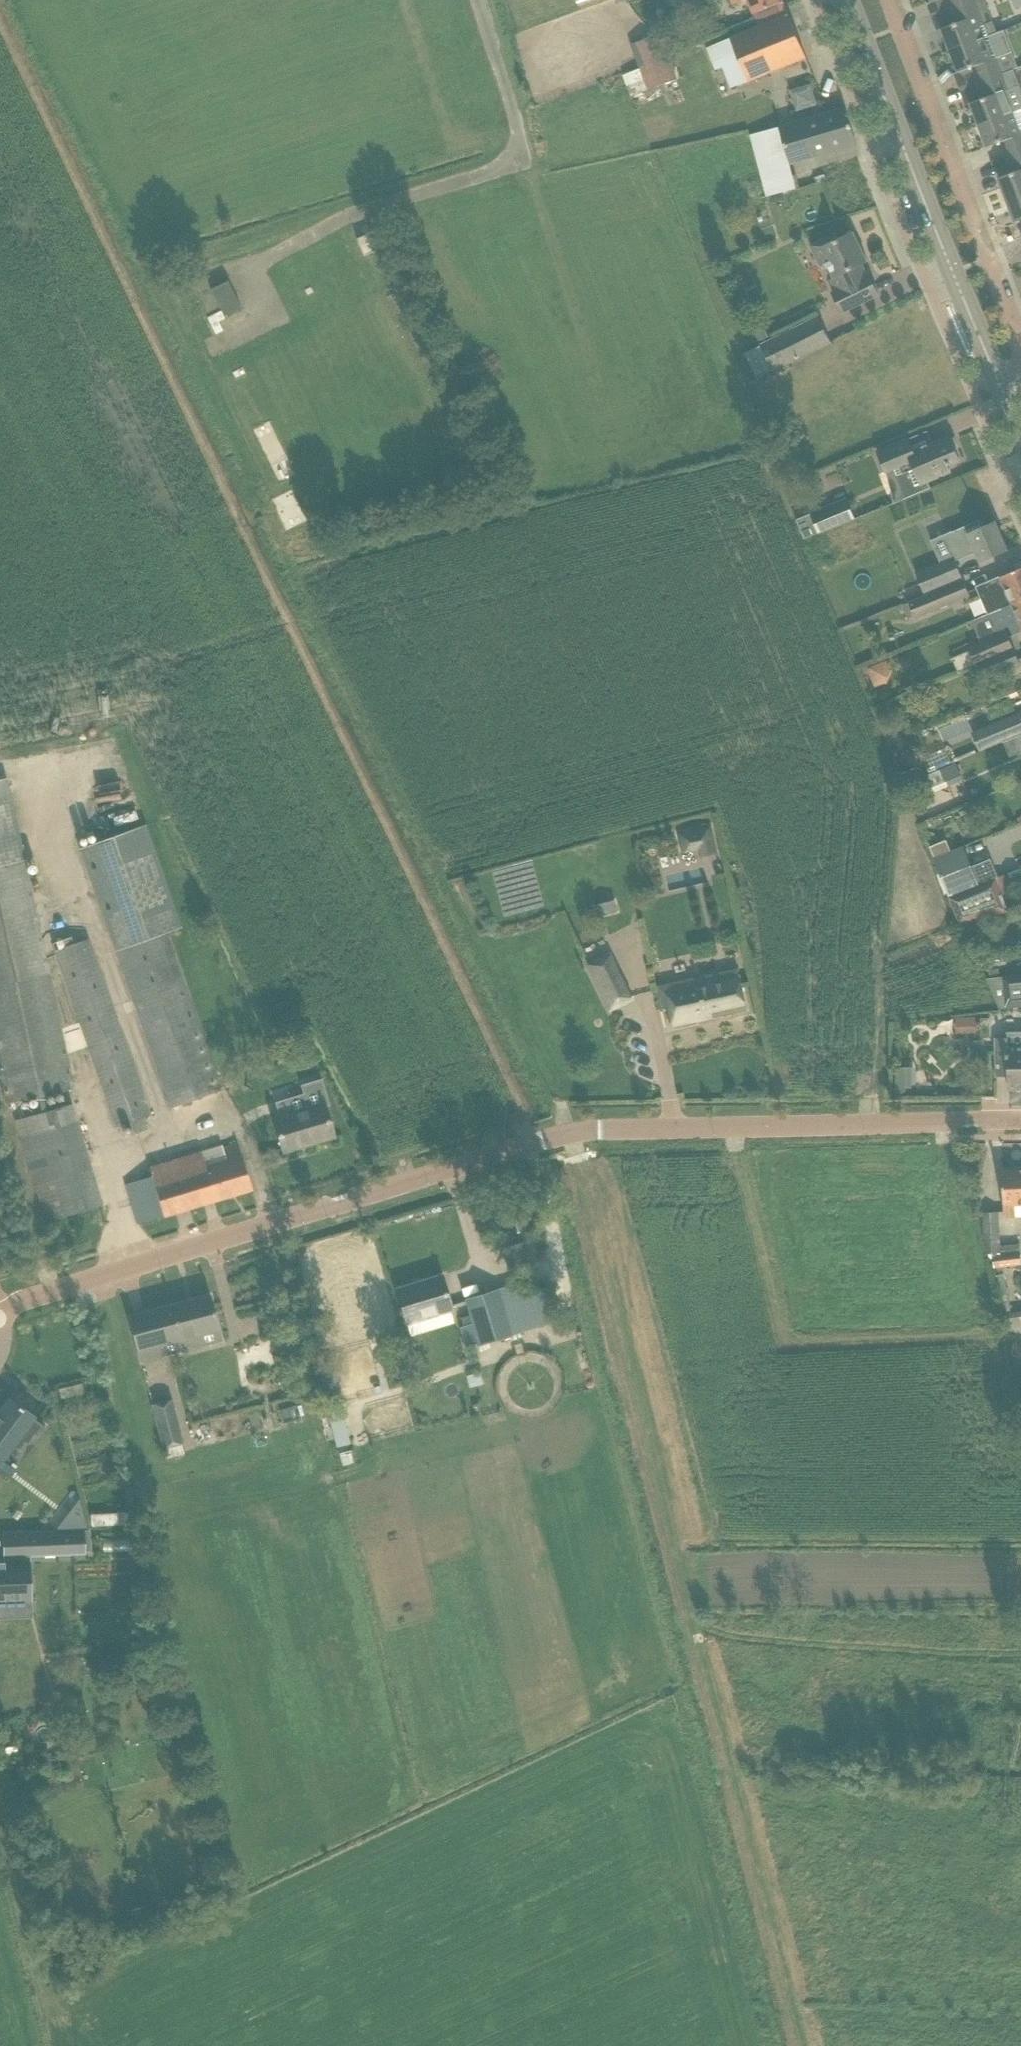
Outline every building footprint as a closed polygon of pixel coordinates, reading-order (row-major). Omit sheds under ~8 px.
[(783,0),(750,0),(754,12),(760,10),(763,19),(786,9),(783,0)] [(950,51),(984,38),(997,33),(985,0),(976,0),(977,0),(950,10),(955,24),(942,29),(946,39),(945,40),(948,49),(950,48),(950,51)] [(950,10),(977,0),(976,0),(946,0),(950,10)] [(788,65),(806,58),(789,15),(770,23),(716,46),(734,88),(788,65)] [(640,68),(669,56),(661,33),(631,45),(640,68)] [(972,67),(978,83),(1004,73),(994,47),(989,49),(984,38),(950,51),(959,72),(972,67)] [(677,79),(669,56),(640,68),(649,90),(677,79)] [(1020,109),(1020,91),(1013,88),(1010,89),(1004,73),(978,83),(984,98),(971,104),(979,125),(1020,109)] [(810,83),(789,88),(795,111),(816,105),(810,83)] [(751,136),(761,171),(790,162),(790,164),(857,144),(846,108),(751,136)] [(1006,158),(1020,152),(1020,109),(979,125),(980,128),(978,128),(981,137),(983,137),(987,147),(1000,142),(1006,158)] [(1007,200),(1020,195),(1020,152),(1006,158),(1012,173),(999,178),(1003,189),(1001,189),(1005,199),(1006,198),(1007,200)] [(1007,200),(1015,222),(1020,220),(1020,195),(1007,200)] [(836,234),(817,244),(840,289),(832,293),(842,313),(879,295),(869,275),(862,278),(857,267),(868,262),(853,233),(839,240),(836,234)] [(368,234),(356,239),(363,256),(375,251),(368,234)] [(210,290),(224,318),(241,310),(227,281),(210,290)] [(746,353),(758,378),(831,342),(818,316),(757,347),(746,353)] [(762,324),(754,328),(760,341),(768,337),(762,324)] [(954,438),(951,439),(950,436),(909,453),(904,442),(909,440),(908,439),(877,452),(886,472),(899,466),(902,474),(898,475),(907,498),(931,488),(931,487),(929,488),(927,482),(951,472),(948,465),(960,460),(955,449),(958,448),(954,438)] [(804,539),(854,519),(848,504),(837,509),(835,504),(796,519),(804,539)] [(981,519),(947,534),(953,549),(956,547),(961,559),(971,554),(969,551),(975,549),(980,562),(1008,550),(996,522),(984,527),(981,519)] [(926,595),(937,590),(963,579),(954,557),(916,573),(926,595)] [(986,612),(1020,597),(1020,562),(1014,565),(1016,570),(975,587),(986,612)] [(970,596),(963,580),(937,590),(926,595),(908,602),(915,619),(943,607),(970,596)] [(986,612),(987,614),(989,614),(996,632),(1009,626),(1012,635),(1020,632),(1020,597),(986,612)] [(1007,635),(971,650),(977,664),(1013,649),(1007,635)] [(1013,649),(977,664),(983,678),(1019,663),(1013,649)] [(1001,743),(1020,735),(1020,716),(994,727),(1001,743)] [(952,762),(922,775),(929,791),(959,778),(952,762)] [(6,1104),(74,1089),(25,862),(7,781),(0,782),(0,1075),(6,1104)] [(80,848),(170,1108),(220,1090),(165,932),(180,928),(144,825),(80,848)] [(933,860),(950,853),(945,840),(928,848),(933,860)] [(961,848),(932,860),(948,898),(977,887),(961,848)] [(948,898),(960,927),(1009,913),(995,880),(977,887),(948,898)] [(614,901),(595,906),(598,916),(617,911),(614,901)] [(129,1122),(133,1134),(147,1129),(143,1117),(149,1115),(85,940),(53,952),(116,1127),(129,1122)] [(1003,953),(988,956),(991,967),(1006,964),(1003,953)] [(610,954),(588,965),(595,978),(616,967),(610,954)] [(670,1006),(674,1025),(748,1009),(740,969),(659,987),(663,1007),(670,1006)] [(987,978),(999,1009),(1020,1007),(1020,975),(987,978)] [(626,986),(604,997),(611,1010),(632,999),(626,986)] [(972,1032),(972,1017),(951,1017),(952,1032),(972,1032)] [(1007,1031),(1007,1038),(995,1038),(996,1077),(1009,1077),(1009,1091),(1020,1090),(1020,1031),(1007,1031)] [(286,1099),(289,1109),(272,1114),(283,1151),(334,1136),(324,1104),(328,1102),(321,1079),(300,1085),(303,1094),(286,1099)] [(16,1121),(46,1221),(102,1204),(72,1105),(16,1121)] [(149,1167),(152,1176),(125,1184),(137,1224),(252,1189),(238,1144),(223,1148),(222,1145),(149,1167)] [(1003,1171),(1004,1212),(1006,1212),(1006,1217),(1017,1217),(1016,1204),(1020,1204),(1020,1170),(1003,1171)] [(1001,1248),(999,1212),(982,1212),(984,1253),(997,1253),(1001,1248)] [(994,1258),(995,1268),(1020,1265),(1020,1258),(1020,1254),(994,1258)] [(1003,1274),(995,1276),(999,1292),(1007,1290),(1003,1274)] [(396,1289),(402,1309),(406,1323),(451,1309),(441,1276),(396,1289)] [(465,1299),(471,1318),(479,1345),(512,1335),(498,1289),(465,1299)] [(128,1316),(140,1361),(161,1356),(158,1345),(181,1339),(184,1342),(196,1339),(197,1335),(219,1329),(210,1295),(128,1316)] [(1004,1313),(1005,1322),(1020,1320),(1020,1311),(1004,1313)] [(478,1372),(466,1375),(469,1386),(481,1382),(478,1372)] [(283,1380),(282,1390),(290,1390),(291,1380),(283,1380)] [(19,1436),(27,1442),(40,1425),(41,1424),(22,1410),(23,1409),(18,1406),(18,1407),(7,1399),(0,1408),(0,1462),(19,1436)] [(183,1445),(171,1400),(151,1405),(163,1450),(183,1445)] [(331,1416),(334,1445),(350,1443),(347,1415),(331,1416)] [(84,1522),(69,1511),(55,1531),(83,1530),(86,1530),(84,1522)] [(82,1536),(23,1538),(23,1561),(82,1560),(82,1536)] [(25,1606),(25,1569),(0,1569),(0,1606),(25,1606)] [(15,1745),(5,1748),(8,1762),(19,1759),(15,1745)] [(145,1906),(130,1910),(133,1923),(148,1919),(145,1906)]
